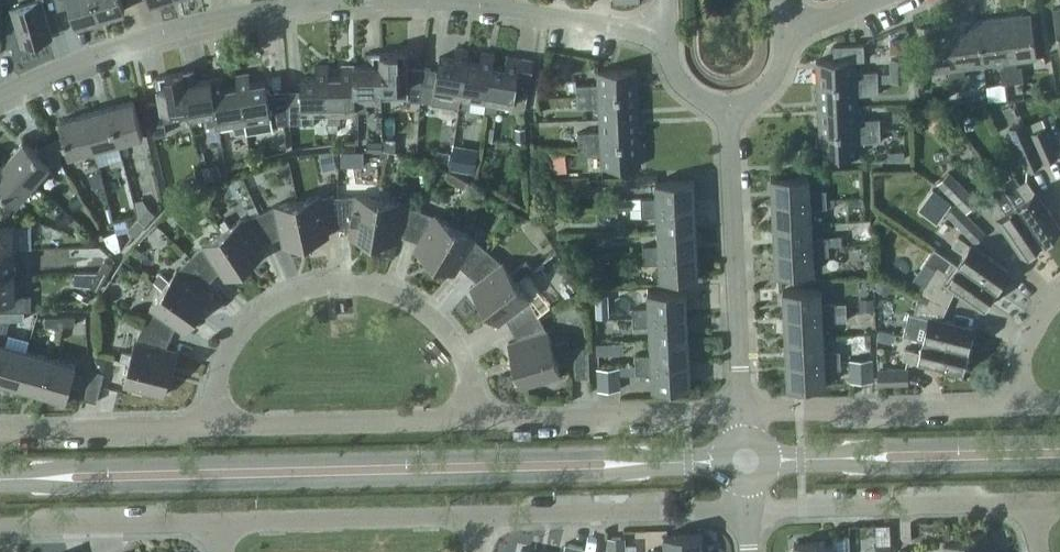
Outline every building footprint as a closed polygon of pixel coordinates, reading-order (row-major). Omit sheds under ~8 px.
[(22,45),(52,36),(41,0),(37,0),(11,8),(22,45)] [(57,9),(70,5),(76,24),(100,17),(95,0),(55,0),(57,9)] [(100,17),(125,10),(122,0),(95,0),(100,17)] [(1030,13),(1004,17),(1012,82),(1023,80),(1021,65),(1017,66),(1016,59),(1036,57),(1030,13)] [(1002,83),(1012,82),(1004,17),(977,20),(983,64),(1003,61),(1004,67),(999,68),(1002,83)] [(963,66),(983,64),(977,20),(951,23),(960,89),(971,87),(968,72),(964,72),(963,66)] [(960,89),(951,23),(924,27),(930,71),(951,68),(951,74),(947,75),(949,90),(960,89)] [(890,52),(905,52),(904,38),(890,38),(890,52)] [(816,60),(817,84),(878,82),(878,73),(877,70),(855,71),(855,59),(864,59),(864,43),(833,45),(834,59),(816,60)] [(437,69),(422,67),(420,100),(443,104),(446,91),(460,93),(466,61),(468,49),(456,47),(454,59),(439,56),(437,69)] [(480,63),(466,61),(460,93),(458,106),(470,108),(472,95),(486,98),(492,64),(492,65),(494,53),(482,51),(480,63)] [(407,100),(420,100),(422,67),(408,67),(408,52),(381,53),(381,86),(407,86),(407,100)] [(381,86),(381,53),(368,53),(368,64),(354,64),(355,109),(355,111),(366,111),(366,98),(381,97),(381,86)] [(492,64),(486,98),(484,111),(496,113),(498,100),(513,102),(514,92),(528,95),(533,60),(508,56),(506,67),(492,65),(492,64)] [(906,81),(905,58),(889,58),(890,72),(890,81),(906,81)] [(328,76),(329,109),(328,109),(328,123),(340,123),(340,109),(355,109),(354,64),(342,65),(342,76),(329,76),(328,76)] [(328,76),(329,76),(328,65),(316,65),(316,76),(301,76),(301,90),(287,90),(289,123),(314,123),(314,110),(328,109),(329,109),(328,76)] [(576,84),(576,96),(637,93),(636,69),(597,70),(598,83),(576,84)] [(183,72),(188,105),(187,105),(189,116),(204,113),(207,127),(218,125),(218,123),(210,79),(197,81),(195,70),(183,72)] [(188,105),(183,72),(156,76),(160,100),(147,103),(154,135),(166,133),(162,109),(187,105),(188,105)] [(237,74),(238,86),(239,86),(246,131),(271,128),(271,126),(284,123),(281,91),(267,93),(265,81),(251,84),(249,72),(237,74)] [(878,82),(890,81),(890,72),(878,73),(878,82)] [(239,86),(238,86),(224,88),(223,77),(210,79),(218,123),(233,121),(235,134),(246,131),(239,86)] [(817,84),(818,109),(857,107),(856,94),(878,93),(878,82),(817,84)] [(599,106),(599,119),(638,117),(637,93),(576,96),(577,107),(599,106)] [(134,100),(109,107),(118,141),(143,134),(134,100)] [(98,146),(118,141),(109,107),(84,113),(93,148),(98,146)] [(818,109),(819,133),(880,130),(880,129),(880,117),(857,118),(857,107),(818,109)] [(60,120),(64,135),(67,148),(69,154),(93,148),(84,113),(60,120)] [(941,135),(948,122),(936,115),(928,128),(941,135)] [(578,131),(578,144),(639,142),(638,117),(599,119),(600,130),(578,131)] [(1009,127),(1027,168),(1041,162),(1023,121),(1009,127)] [(1031,133),(1043,161),(1057,154),(1045,126),(1031,133)] [(525,127),(516,127),(516,141),(526,141),(525,127)] [(881,141),(880,130),(819,133),(820,156),(859,154),(858,142),(881,141)] [(57,155),(67,148),(64,135),(50,143),(57,155)] [(395,152),(396,139),(384,138),(383,149),(395,152)] [(24,140),(7,160),(33,183),(50,164),(47,161),(37,152),(24,140)] [(382,151),(382,141),(367,141),(366,150),(382,151)] [(640,165),(639,142),(578,144),(579,155),(601,154),(602,166),(640,165)] [(50,143),(37,152),(47,161),(57,155),(50,143)] [(474,173),(478,148),(454,144),(449,168),(474,173)] [(905,149),(888,151),(889,159),(905,158),(905,149)] [(342,151),(342,165),(364,165),(364,150),(342,151)] [(437,150),(436,160),(448,162),(449,156),(450,152),(437,150)] [(33,183),(7,160),(0,167),(0,188),(3,190),(14,200),(16,202),(33,183)] [(205,179),(221,176),(218,163),(202,167),(205,179)] [(938,184),(966,212),(977,200),(949,172),(938,184)] [(772,200),(826,198),(826,189),(810,190),(809,174),(771,176),(772,200)] [(1026,179),(1020,183),(1014,174),(1001,183),(1041,241),(1059,228),(1059,227),(1035,192),(1026,179)] [(695,204),(694,180),(655,182),(656,197),(640,198),(641,207),(695,204)] [(1021,255),(1041,241),(1001,183),(988,191),(994,201),(988,205),(997,218),(996,219),(1021,255)] [(395,243),(396,233),(408,237),(418,209),(401,203),(401,201),(389,199),(390,189),(380,187),(378,198),(372,239),(395,243)] [(936,223),(951,203),(932,189),(917,209),(936,223)] [(14,200),(3,190),(0,199),(0,208),(10,211),(14,200)] [(355,195),(338,196),(339,226),(351,226),(349,236),(372,239),(378,198),(355,194),(355,195)] [(320,195),(297,200),(306,241),(328,236),(326,226),(339,226),(338,196),(320,196),(320,195)] [(617,210),(632,209),(631,198),(616,199),(617,210)] [(772,200),(773,225),(812,223),(811,208),(826,207),(826,198),(772,200)] [(283,246),(306,241),(297,200),(275,204),(275,206),(258,213),(270,240),(281,236),(283,246)] [(985,232),(956,203),(946,213),(975,242),(985,232)] [(657,215),(658,230),(696,229),(695,204),(641,207),(641,216),(657,215)] [(148,207),(138,218),(145,224),(155,214),(148,207)] [(6,222),(10,211),(0,208),(0,223),(6,222)] [(435,215),(418,209),(408,237),(419,241),(414,250),(434,262),(455,225),(461,215),(453,211),(447,221),(435,214),(435,215)] [(241,218),(221,231),(245,266),(264,254),(259,245),(270,240),(258,213),(242,219),(241,218)] [(880,231),(888,220),(879,213),(871,224),(880,231)] [(145,224),(138,218),(128,229),(135,235),(145,224)] [(14,248),(13,222),(6,222),(0,223),(0,248),(14,248)] [(773,225),(774,249),(828,247),(828,236),(812,237),(812,223),(773,225)] [(475,237),(455,225),(434,262),(454,274),(459,265),(468,273),(488,250),(475,238),(475,237)] [(642,245),(643,256),(697,253),(696,229),(658,230),(658,244),(642,245)] [(225,279),(245,266),(221,231),(202,244),(203,245),(190,257),(211,279),(220,270),(225,279)] [(965,254),(958,264),(993,289),(1007,269),(971,244),(958,235),(952,244),(965,254)] [(829,255),(828,247),(774,249),(775,272),(814,270),(813,255),(829,255)] [(15,273),(14,248),(0,248),(0,274),(15,273)] [(935,269),(919,292),(947,305),(954,290),(980,308),(993,289),(958,264),(935,248),(933,251),(932,250),(924,262),(935,269)] [(477,281),(469,287),(484,305),(517,279),(525,273),(532,267),(526,260),(511,272),(503,261),(502,262),(488,250),(468,273),(477,281)] [(698,276),(697,253),(643,256),(643,263),(659,263),(660,278),(698,276)] [(176,269),(170,278),(159,271),(153,279),(164,287),(163,288),(197,312),(211,293),(202,288),(211,279),(190,257),(177,270),(176,269)] [(105,259),(98,271),(105,277),(112,264),(105,259)] [(105,277),(98,271),(90,285),(98,289),(105,277)] [(10,310),(24,310),(26,310),(26,296),(15,296),(15,273),(0,274),(0,310),(10,310)] [(532,282),(525,273),(517,279),(484,305),(498,324),(506,318),(512,328),(539,314),(530,299),(531,298),(524,288),(532,282)] [(151,307),(143,323),(171,336),(176,325),(184,331),(197,312),(163,288),(150,307),(151,307)] [(782,290),(784,314),(838,312),(838,302),(822,303),(821,288),(782,290)] [(632,308),(633,317),(687,313),(686,290),(647,292),(648,307),(632,308)] [(941,319),(947,305),(919,292),(913,314),(908,313),(902,334),(923,339),(966,350),(971,327),(941,319)] [(596,294),(597,317),(611,316),(609,293),(596,294)] [(859,310),(874,309),(873,297),(859,297),(859,310)] [(0,310),(0,320),(9,319),(10,319),(10,310),(0,310)] [(24,319),(24,310),(10,310),(10,319),(24,319)] [(838,321),(838,312),(784,314),(785,338),(823,337),(822,321),(838,321)] [(649,325),(650,340),(688,338),(687,313),(633,317),(633,326),(649,325)] [(547,331),(539,314),(512,328),(517,339),(507,342),(514,364),(554,352),(552,343),(548,330),(547,331)] [(60,324),(60,315),(46,316),(46,325),(60,324)] [(75,315),(60,315),(60,324),(75,324),(75,315)] [(2,343),(9,319),(0,320),(0,352),(2,343)] [(170,372),(175,350),(165,347),(171,336),(143,323),(136,340),(134,339),(129,362),(170,372)] [(840,360),(840,350),(824,351),(823,337),(785,338),(786,363),(840,360)] [(554,352),(571,347),(568,338),(552,343),(554,352)] [(689,363),(688,338),(650,340),(651,354),(635,355),(635,365),(689,363)] [(960,373),(966,350),(923,339),(920,351),(905,347),(902,358),(918,363),(918,362),(960,373)] [(597,354),(613,353),(612,342),(596,343),(597,354)] [(0,352),(0,379),(17,384),(27,350),(2,343),(0,352)] [(589,376),(588,346),(575,346),(576,376),(589,376)] [(17,384),(42,391),(51,357),(27,350),(17,384)] [(561,375),(554,352),(514,364),(521,386),(561,375)] [(51,357),(42,391),(66,398),(76,364),(51,357)] [(850,359),(850,380),(872,379),(872,358),(850,359)] [(841,368),(840,360),(786,363),(787,386),(826,384),(825,369),(841,368)] [(164,395),(170,372),(129,362),(123,384),(164,395)] [(690,386),(689,363),(635,365),(635,373),(651,373),(652,388),(690,386)] [(598,368),(599,390),(620,389),(619,367),(598,368)] [(878,368),(879,383),(907,382),(907,367),(878,368)] [(96,401),(104,372),(91,368),(84,398),(96,401)] [(889,524),(875,524),(876,544),(890,544),(889,524)] [(648,551),(703,551),(702,533),(663,535),(664,550),(648,551)] [(608,551),(625,551),(624,537),(608,537),(608,551)] [(794,551),(832,551),(832,541),(794,543),(794,551)] [(584,547),(565,543),(563,551),(583,551),(584,547)] [(890,544),(876,544),(876,551),(890,551),(890,544)]
